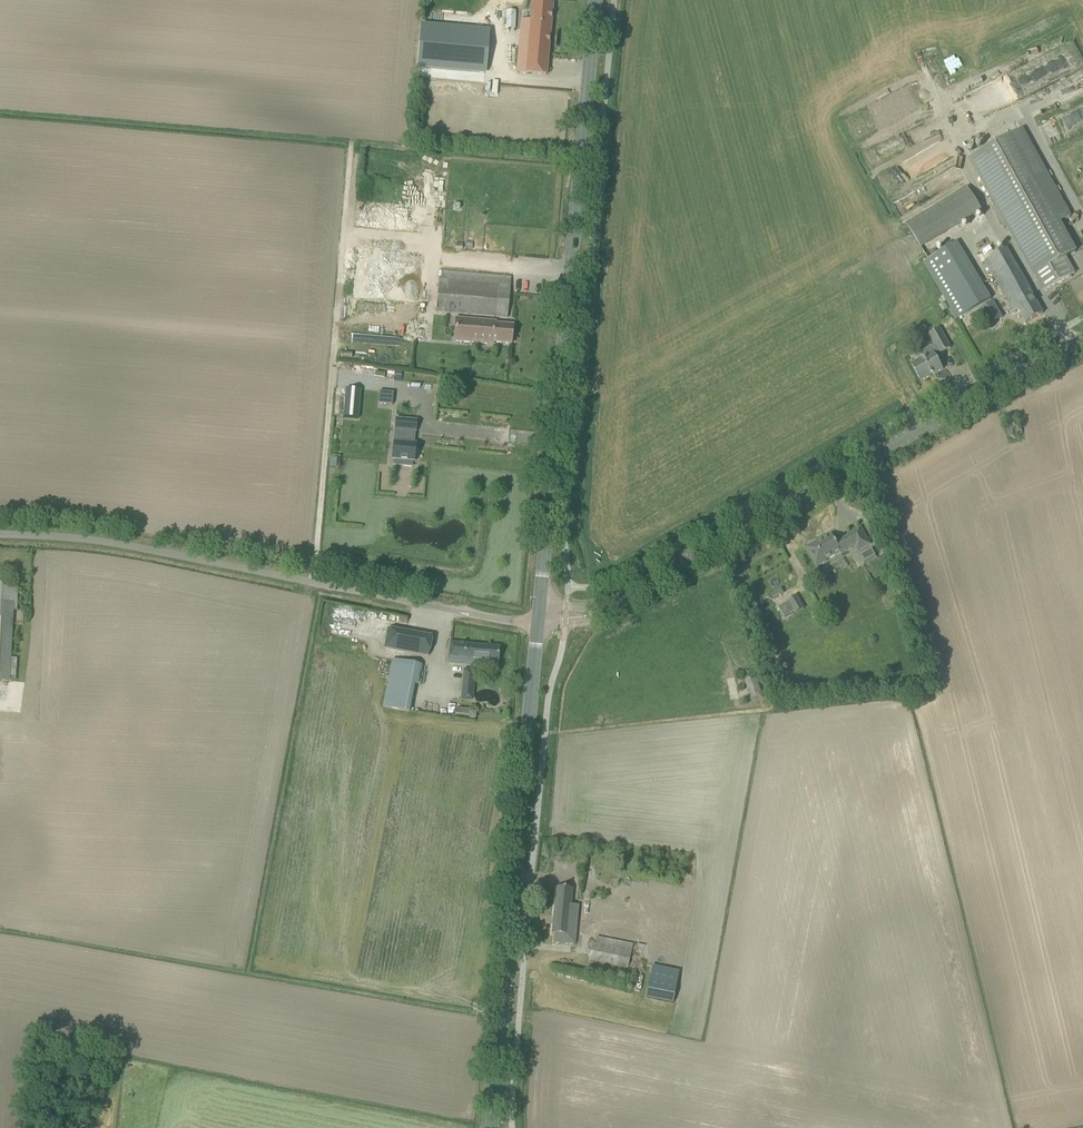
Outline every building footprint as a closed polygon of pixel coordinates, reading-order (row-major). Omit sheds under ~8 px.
[(520,19),(515,73),(546,75),(552,5),(532,3),(531,20),(520,19)] [(515,29),(516,10),(505,10),(505,29),(515,29)] [(424,22),(420,64),(487,70),(491,28),(424,22)] [(1082,65),(1082,63),(1074,43),(1019,67),(1022,74),(1023,74),(1030,89),(1082,65)] [(1021,129),(970,158),(1043,291),(1075,274),(1066,258),(1075,253),(1059,223),(1070,217),(1021,129)] [(921,249),(982,212),(966,186),(905,223),(921,249)] [(991,299),(958,242),(922,263),(955,321),(991,299)] [(1026,323),(1043,313),(1007,248),(986,260),(1013,311),(1018,308),(1026,323)] [(420,338),(424,291),(388,288),(384,335),(420,338)] [(998,311),(993,302),(979,309),(985,319),(998,311)] [(511,344),(512,326),(494,324),(495,322),(455,319),(453,341),(493,345),(493,342),(511,344)] [(940,354),(951,348),(940,328),(929,334),(935,345),(924,351),(926,356),(911,365),(921,382),(930,376),(930,375),(934,373),(935,374),(943,369),(936,356),(940,353),(940,354)] [(345,389),(343,418),(358,419),(361,390),(345,389)] [(377,404),(391,405),(392,393),(378,392),(377,404)] [(415,432),(416,421),(395,419),(394,430),(394,443),(393,443),(392,460),(404,461),(403,467),(412,467),(412,462),(414,462),(416,444),(413,444),(414,432),(415,432)] [(858,552),(871,545),(861,528),(849,535),(858,552)] [(841,554),(848,550),(841,539),(836,542),(833,535),(817,544),(817,543),(806,549),(817,568),(827,562),(826,561),(841,553),(841,554)] [(872,549),(866,552),(871,561),(877,558),(872,549)] [(9,682),(13,611),(16,611),(17,584),(0,583),(0,682),(9,682)] [(773,594),(778,603),(787,598),(782,589),(773,594)] [(803,609),(796,596),(787,601),(795,614),(803,609)] [(432,637),(389,628),(385,647),(429,656),(432,637)] [(491,661),(498,662),(499,647),(450,643),(449,660),(490,664),(491,661)] [(414,684),(417,685),(421,665),(392,660),(383,707),(409,712),(414,684)] [(464,672),(462,700),(472,701),(474,673),(464,672)] [(752,699),(762,696),(757,677),(747,680),(752,699)] [(556,887),(552,934),(554,934),(553,943),(574,945),(576,925),(574,925),(575,918),(569,917),(570,905),(572,889),(556,887)] [(603,904),(602,920),(610,921),(611,905),(603,904)] [(591,943),(586,971),(626,979),(632,944),(618,941),(596,937),(595,943),(591,943)] [(653,961),(657,946),(651,944),(647,959),(653,961)] [(679,972),(652,966),(645,998),(672,1004),(679,972)]
